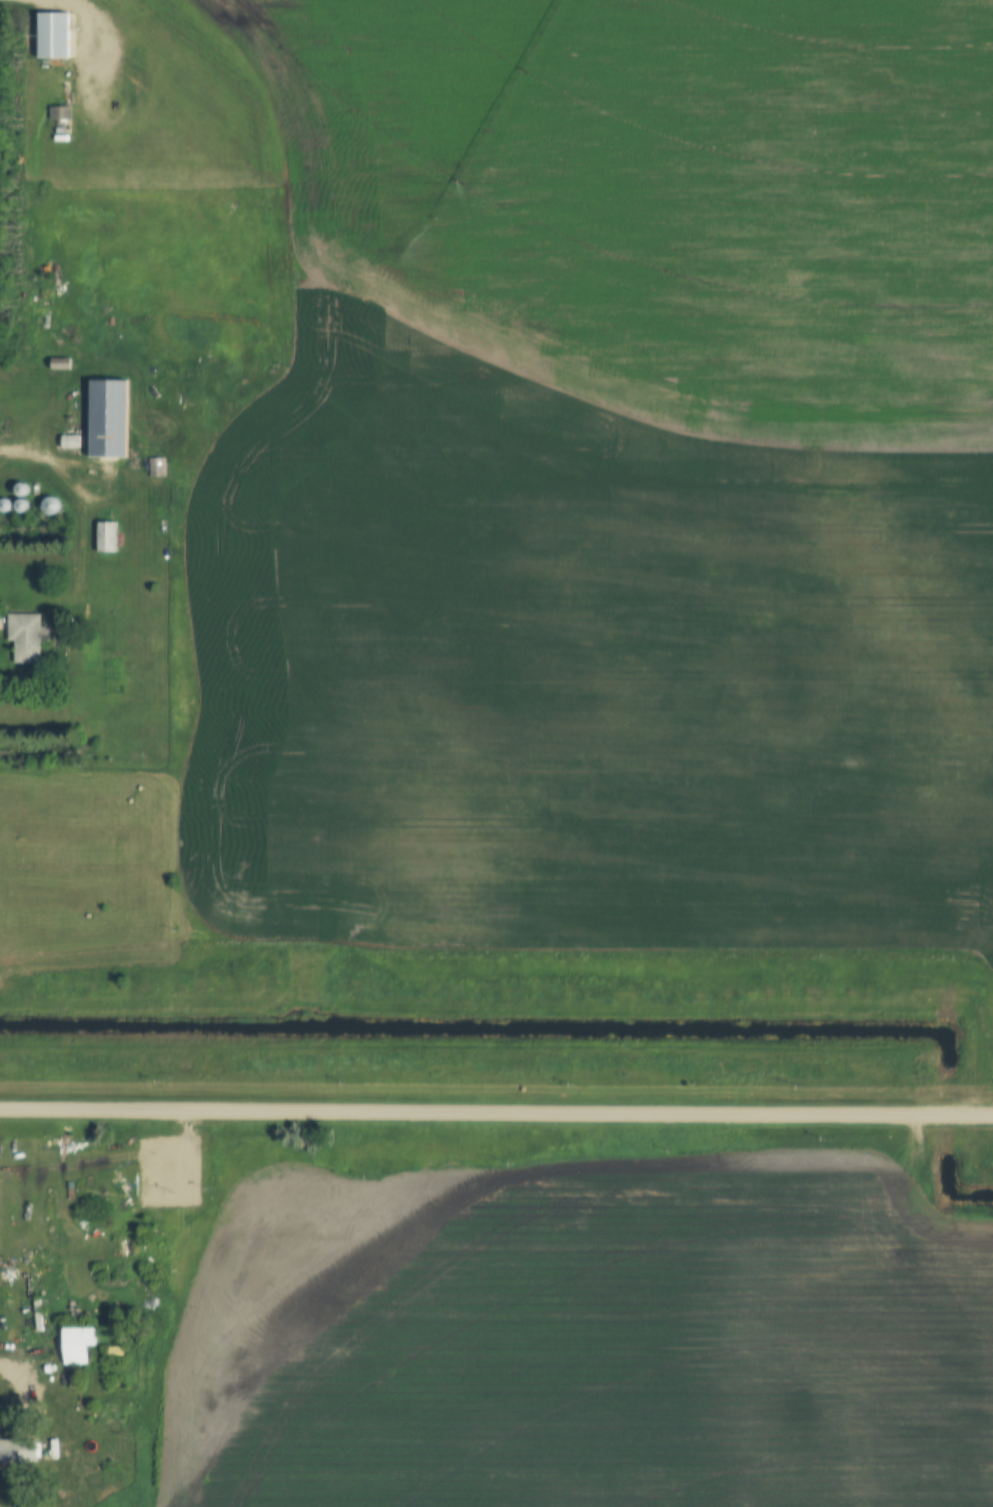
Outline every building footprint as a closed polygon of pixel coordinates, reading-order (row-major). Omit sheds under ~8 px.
[(71,60),(71,14),(39,14),(39,60),(71,60)] [(89,459),(128,459),(128,382),(89,382),(89,459)] [(16,511),(28,516),(32,506),(20,501),(16,511)] [(59,507),(42,507),(42,515),(59,515),(59,507)] [(96,554),(117,554),(117,522),(96,522),(96,554)] [(8,643),(15,643),(15,664),(41,664),(41,641),(51,641),(51,628),(42,628),(42,615),(9,615),(8,643)] [(89,1366),(89,1345),(94,1345),(94,1328),(62,1328),(62,1366),(89,1366)] [(124,1347),(109,1348),(110,1359),(125,1358),(124,1347)] [(40,1464),(40,1441),(0,1441),(0,1464),(40,1464)]
